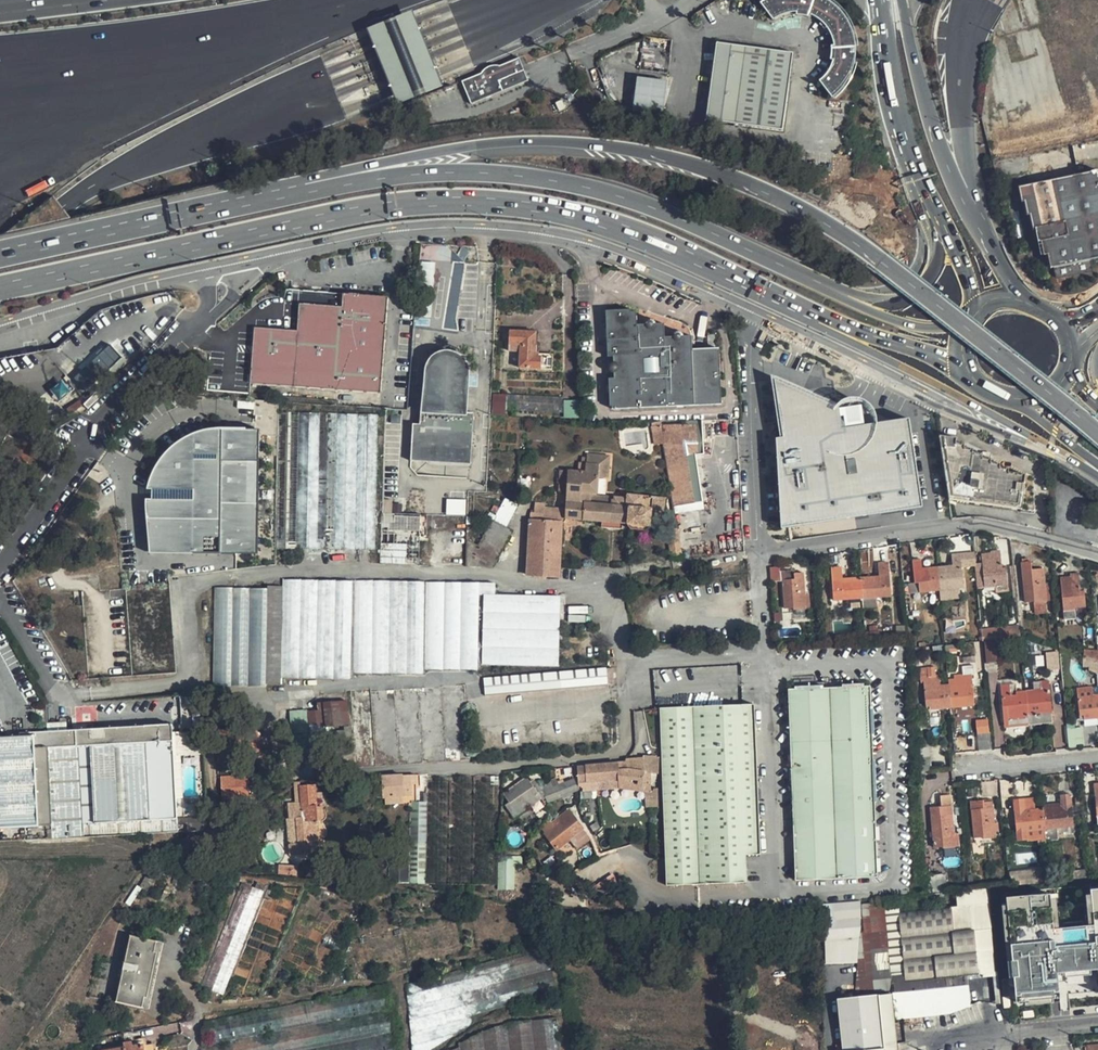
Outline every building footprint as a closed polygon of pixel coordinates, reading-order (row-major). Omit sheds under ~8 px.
[(773,18),(789,9),(796,10),(799,16),(805,15),(818,17),(832,37),(829,54),(832,59),(831,64),(820,78),(832,95),(835,92),(842,85),(844,82),(850,72),(853,66),(855,57),(855,49),(855,39),(851,24),(849,20),(842,9),(834,1),(832,0),(761,0),(773,18)] [(365,26),(381,66),(395,100),(439,82),(426,49),(409,8),(365,26)] [(780,126),(790,54),(716,43),(706,116),(780,126)] [(472,104),(530,81),(520,58),(499,67),(494,67),(490,68),(486,70),(483,74),(461,81),(472,104)] [(667,79),(636,75),(630,112),(661,117),(667,79)] [(589,171),(579,168),(577,174),(587,177),(589,171)] [(1023,184),(1037,256),(1049,253),(1053,276),(1068,273),(1066,264),(1097,258),(1097,170),(1023,184)] [(432,263),(417,262),(413,316),(428,317),(432,263)] [(292,333),(258,331),(254,387),(377,394),(382,296),(336,293),(335,309),(294,308),(292,333)] [(609,406),(720,404),(719,349),(703,349),(691,349),(691,335),(683,335),(681,333),(678,331),(676,332),(673,333),(672,336),(664,336),(664,323),(656,323),(654,320),(651,319),(648,319),(646,321),(645,323),(636,323),(635,308),(606,309),(607,355),(613,355),(613,362),(611,362),(609,364),(608,367),(609,370),(611,372),(613,373),(613,377),(608,377),(609,406)] [(535,332),(509,331),(509,345),(518,345),(517,367),(540,368),(541,355),(533,355),(535,332)] [(414,424),(413,461),(475,463),(476,412),(464,412),(465,369),(463,365),(456,358),(448,355),(440,356),(434,360),(428,369),(426,410),(420,410),(420,424),(414,424)] [(798,392),(773,381),(781,526),(938,506),(923,418),(874,425),(869,413),(858,406),(847,406),(824,398),(823,387),(798,392)] [(58,398),(69,392),(64,383),(53,389),(58,398)] [(507,410),(562,412),(562,401),(562,396),(508,393),(508,396),(508,399),(507,410)] [(492,416),(506,416),(507,410),(508,399),(508,396),(493,395),(492,416)] [(49,405),(33,401),(29,414),(46,418),(49,405)] [(562,412),(576,413),(576,402),(562,401),(562,412)] [(279,414),(279,548),(375,549),(377,415),(279,414)] [(666,444),(663,427),(649,426),(653,445),(666,444)] [(663,427),(666,444),(685,444),(685,432),(685,429),(663,427)] [(255,433),(219,430),(192,435),(172,446),(154,465),(145,490),(146,552),(167,555),(256,554),(255,433)] [(685,444),(666,444),(668,450),(691,452),(704,453),(728,455),(729,436),(685,432),(685,444)] [(940,436),(950,499),(971,501),(971,504),(1021,510),(1025,475),(1008,473),(1008,469),(999,468),(999,465),(990,464),(990,459),(982,458),(982,454),(974,453),(974,449),(964,447),(964,444),(956,442),(956,438),(940,436)] [(693,467),(691,452),(668,450),(674,492),(681,533),(702,530),(693,467)] [(609,454),(583,452),(581,471),(558,469),(556,491),(568,492),(566,508),(565,516),(622,522),(622,527),(627,531),(642,532),(646,529),(648,515),(649,496),(639,494),(624,492),(623,497),(592,494),(594,477),(607,477),(609,454)] [(704,453),(691,452),(693,467),(706,466),(704,453)] [(504,522),(514,501),(509,498),(502,495),(499,502),(492,516),(504,522)] [(649,496),(648,515),(664,516),(666,497),(649,496)] [(539,507),(539,513),(539,518),(561,519),(565,516),(566,508),(539,507)] [(442,514),(380,514),(380,563),(462,564),(463,515),(442,514)] [(492,565),(510,525),(504,522),(492,516),(475,553),(470,564),(492,565)] [(526,574),(558,574),(561,519),(539,518),(528,518),(526,574)] [(683,550),(681,533),(669,534),(670,550),(683,550)] [(981,537),(973,537),(974,551),(982,551),(981,537)] [(1008,592),(1006,568),(1001,568),(999,551),(991,552),(991,553),(981,554),(982,563),(975,564),(977,588),(985,588),(996,586),(996,592),(1008,592)] [(475,553),(463,552),(462,564),(470,564),(475,553)] [(952,566),(938,567),(940,591),(958,588),(963,588),(960,554),(951,555),(952,566)] [(1021,563),(1025,603),(1033,601),(1034,603),(1050,601),(1048,587),(1045,587),(1043,569),(1031,570),(1030,562),(1029,558),(1021,559),(1022,563),(1021,563)] [(911,594),(940,591),(938,567),(922,569),(921,560),(912,562),(914,583),(910,583),(911,594)] [(879,576),(860,577),(862,599),(876,598),(891,597),(888,563),(878,563),(879,576)] [(770,568),(770,582),(782,581),(784,609),(793,608),(793,610),(810,609),(809,595),(805,595),(804,573),(794,574),(794,571),(779,571),(779,567),(770,568)] [(841,567),(831,568),(833,601),(862,599),(860,577),(842,579),(841,567)] [(1070,577),(1060,578),(1064,620),(1076,619),(1074,609),(1085,607),(1083,591),(1079,592),(1078,573),(1070,574),(1070,577)] [(353,575),(283,574),(283,583),(283,670),(351,672),(352,664),(353,580),(353,575)] [(487,587),(486,583),(353,580),(352,664),(417,666),(417,660),(484,660),(484,656),(487,587)] [(283,670),(283,583),(214,582),(211,679),(283,681),(283,670)] [(560,657),(564,589),(487,587),(484,656),(560,657)] [(958,588),(940,591),(941,600),(960,599),(958,588)] [(876,598),(862,599),(862,609),(877,608),(876,598)] [(1045,602),(1034,603),(1035,614),(1046,613),(1045,602)] [(914,625),(907,625),(909,644),(916,644),(914,625)] [(1018,625),(981,629),(982,641),(1020,637),(1018,625)] [(995,641),(984,642),(986,664),(998,663),(995,641)] [(958,652),(957,645),(946,646),(947,654),(958,652)] [(1059,667),(1057,650),(1046,651),(1048,669),(1059,667)] [(1082,656),(1082,667),(1093,667),(1097,667),(1097,657),(1097,651),(1084,650),(1083,656),(1082,656)] [(1047,660),(1046,651),(1034,652),(1035,661),(1047,660)] [(963,658),(963,667),(974,666),(974,663),(976,663),(975,656),(963,658)] [(948,685),(950,708),(970,706),(974,706),(971,678),(975,677),(974,666),(962,667),(963,675),(952,676),(952,684),(948,685)] [(606,667),(484,678),(485,696),(608,685),(608,684),(613,683),(612,669),(606,669),(606,667)] [(926,710),(950,708),(948,685),(939,686),(938,675),(935,675),(934,667),(919,668),(921,681),(923,681),(926,710)] [(355,765),(468,753),(463,674),(347,687),(355,765)] [(872,681),(792,683),(800,874),(880,871),(872,681)] [(1025,691),(1028,726),(1052,724),(1048,681),(1032,682),(1033,690),(1025,691)] [(1000,685),(1004,728),(1028,726),(1025,691),(1017,692),(1016,684),(1000,685)] [(1092,696),(1092,698),(1087,699),(1085,688),(1077,689),(1080,716),(1083,716),(1083,720),(1097,718),(1097,695),(1092,696)] [(344,699),(325,700),(327,723),(346,721),(344,699)] [(659,707),(666,885),(747,882),(746,854),(759,854),(753,703),(659,707)] [(970,706),(950,708),(951,716),(971,714),(970,706)] [(307,709),(291,710),(293,731),(309,729),(307,709)] [(49,731),(66,728),(65,722),(48,725),(49,731)] [(988,723),(977,725),(978,734),(989,733),(988,723)] [(0,735),(0,827),(52,825),(52,838),(177,833),(177,823),(172,725),(0,735)] [(347,727),(292,734),(294,755),(348,748),(347,727)] [(1067,728),(1069,749),(1079,748),(1076,727),(1067,728)] [(990,733),(977,734),(979,751),(992,750),(990,733)] [(918,758),(930,757),(929,747),(917,748),(918,758)] [(617,762),(616,760),(586,762),(577,763),(577,774),(580,776),(583,778),(605,777),(605,787),(641,786),(641,802),(649,802),(649,769),(657,769),(656,751),(641,751),(641,753),(641,763),(617,762)] [(641,763),(641,753),(616,753),(616,760),(617,762),(641,763)] [(918,758),(916,758),(917,773),(931,771),(930,757),(918,758)] [(249,769),(219,772),(221,796),(251,793),(249,769)] [(414,772),(383,775),(384,794),(416,791),(415,782),(414,772)] [(540,794),(532,784),(525,773),(502,789),(509,800),(506,802),(513,813),(540,794)] [(577,787),(573,777),(559,782),(556,775),(541,781),(549,799),(577,787)] [(605,777),(583,778),(583,788),(605,787),(605,777)] [(316,784),(301,785),(303,803),(304,811),(305,816),(299,816),(301,842),(293,843),(294,853),(322,852),(316,784)] [(930,808),(934,847),(942,847),(942,848),(955,847),(954,832),(950,795),(940,796),(941,807),(930,808)] [(1055,804),(1056,807),(1043,809),(1046,841),(1057,840),(1056,828),(1073,827),(1070,795),(1060,795),(1061,803),(1055,804)] [(1013,800),(1017,841),(1032,840),(1033,844),(1046,843),(1043,809),(1035,809),(1033,798),(1013,800)] [(970,802),(974,838),(982,838),(982,839),(996,837),(995,832),(999,832),(998,823),(994,824),(992,800),(970,802)] [(410,843),(426,843),(426,801),(411,801),(410,843)] [(288,812),(304,811),(303,803),(287,804),(288,812)] [(582,827),(569,808),(556,816),(558,820),(554,823),(551,818),(540,826),(555,848),(582,827)] [(292,816),(293,843),(301,842),(299,816),(292,816)] [(513,860),(497,861),(498,890),(515,889),(513,860)] [(1090,869),(1071,871),(1072,881),(1091,879),(1090,869)] [(1021,872),(1011,873),(1012,886),(1033,884),(1032,872),(1022,873),(1021,872)] [(945,875),(926,876),(928,892),(946,891),(945,875)] [(241,882),(201,986),(224,994),(264,891),(241,882)] [(1002,897),(1014,1002),(1057,997),(1055,974),(1093,970),(1096,998),(1097,998),(1097,888),(1086,890),(1090,924),(1057,928),(1054,899),(1045,900),(1044,892),(1002,897)] [(987,889),(956,892),(957,906),(989,903),(987,889)] [(898,898),(884,899),(884,902),(891,978),(905,977),(903,960),(901,938),(899,913),(898,898)] [(860,901),(822,904),(826,940),(828,964),(857,963),(861,918),(860,901)] [(884,902),(861,904),(864,933),(860,934),(857,963),(856,993),(874,992),(873,980),(891,978),(884,902)] [(957,906),(949,908),(952,933),(974,931),(991,929),(989,903),(957,906)] [(913,912),(899,913),(901,938),(914,937),(952,933),(949,908),(913,912)] [(991,929),(974,931),(978,975),(979,978),(992,977),(995,976),(991,929)] [(974,931),(952,933),(954,955),(934,957),(936,979),(967,976),(978,975),(974,931)] [(914,937),(901,938),(903,960),(914,959),(954,955),(952,933),(914,937)] [(130,936),(117,1001),(148,1007),(161,942),(130,936)] [(413,1049),(430,1049),(437,1049),(470,1027),(469,1019),(556,993),(546,947),(408,985),(413,1049)] [(914,959),(903,960),(905,977),(905,982),(914,981),(936,979),(934,957),(914,959)] [(897,1020),(915,1018),(949,1013),(961,1009),(970,1005),(967,976),(936,979),(914,981),(905,982),(905,977),(891,978),(893,991),(894,993),(897,1020)] [(882,995),(887,1049),(897,1049),(891,994),(882,995)] [(837,999),(843,1049),(887,1049),(882,995),(837,999)] [(455,1049),(559,1049),(556,1019),(518,1022),(494,1028),(459,1044),(459,1048),(455,1049)] [(103,1049),(145,1049),(145,1047),(144,1044),(132,1046),(132,1041),(123,1042),(124,1047),(103,1049)]
